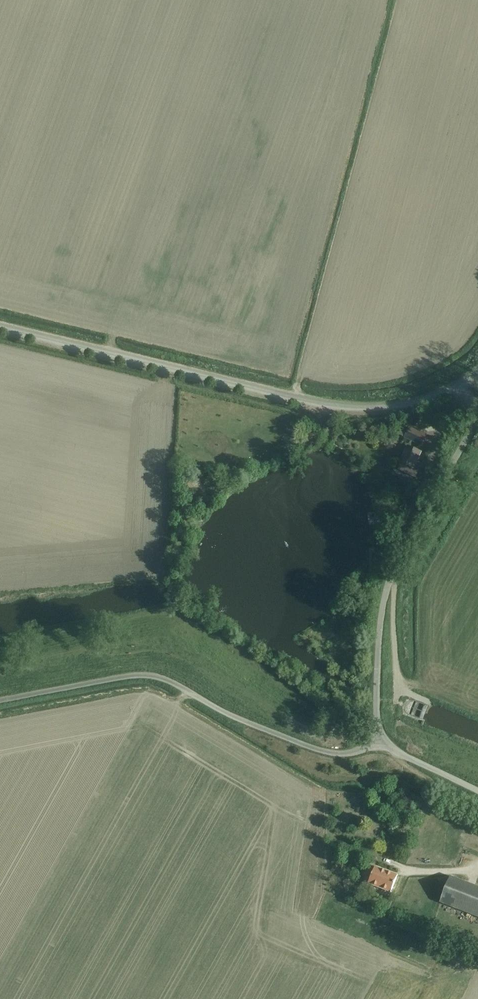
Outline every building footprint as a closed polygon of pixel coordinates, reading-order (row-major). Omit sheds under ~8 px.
[(302,436),(313,439),(315,429),(305,427),(302,436)] [(405,437),(421,445),(425,434),(410,427),(405,437)] [(441,453),(446,443),(440,440),(435,450),(441,453)] [(420,452),(408,446),(400,463),(402,463),(399,469),(415,477),(419,467),(415,465),(420,452)] [(180,484),(201,486),(202,480),(181,477),(180,484)] [(393,516),(397,509),(392,506),(389,513),(393,516)] [(366,864),(362,876),(365,878),(362,887),(367,889),(369,884),(391,893),(397,876),(375,867),(366,864)] [(451,877),(441,903),(477,918),(477,887),(451,877)]
